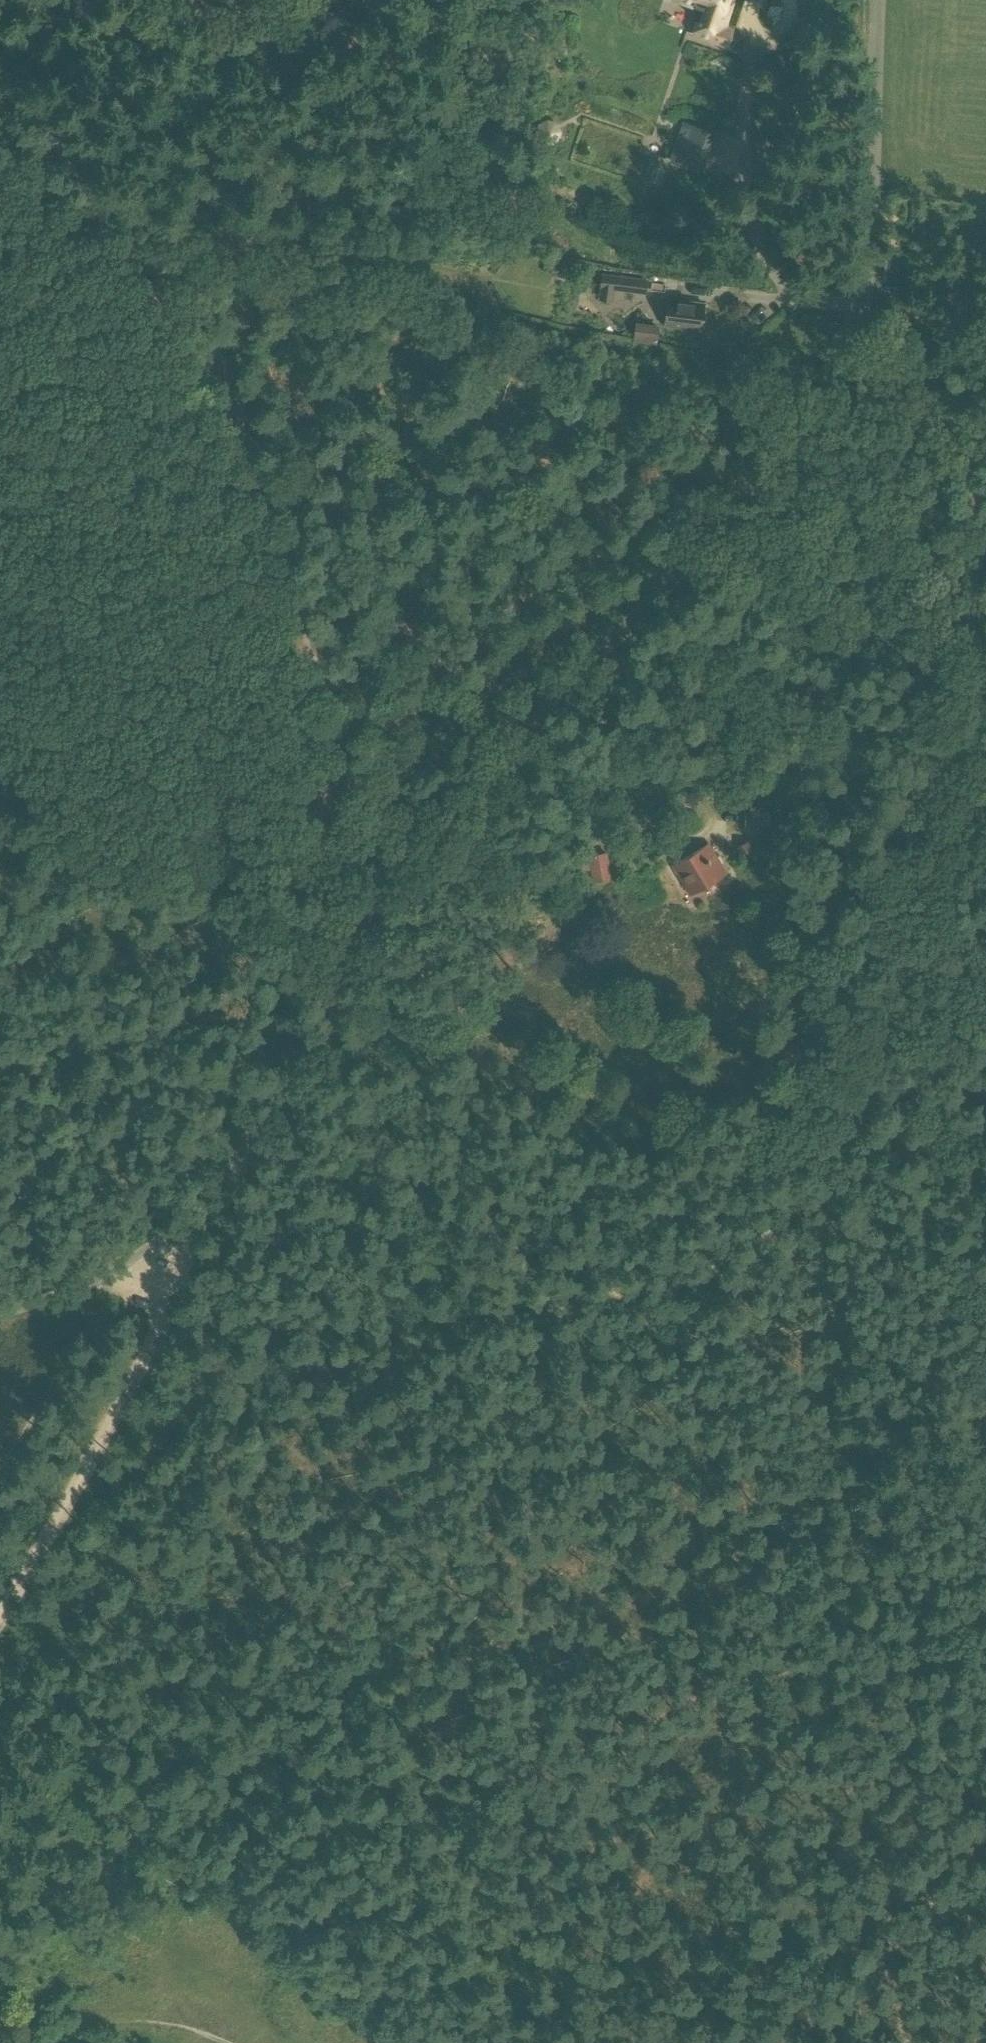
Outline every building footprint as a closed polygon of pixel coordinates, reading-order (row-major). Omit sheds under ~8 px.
[(695,6),(705,9),(701,21),(699,20),(698,22),(694,34),(727,45),(731,31),(723,28),(728,15),(723,14),(728,0),(677,0),(695,6)] [(705,146),(709,131),(684,123),(679,138),(705,146)] [(598,300),(614,302),(615,291),(645,295),(647,280),(601,273),(598,300)] [(961,293),(960,301),(982,303),(982,295),(961,293)] [(705,326),(709,300),(673,295),(669,321),(705,326)] [(742,856),(754,849),(748,837),(736,845),(742,856)] [(691,893),(726,873),(709,844),(674,864),(691,893)] [(592,882),(613,878),(608,852),(589,855),(592,882)]
